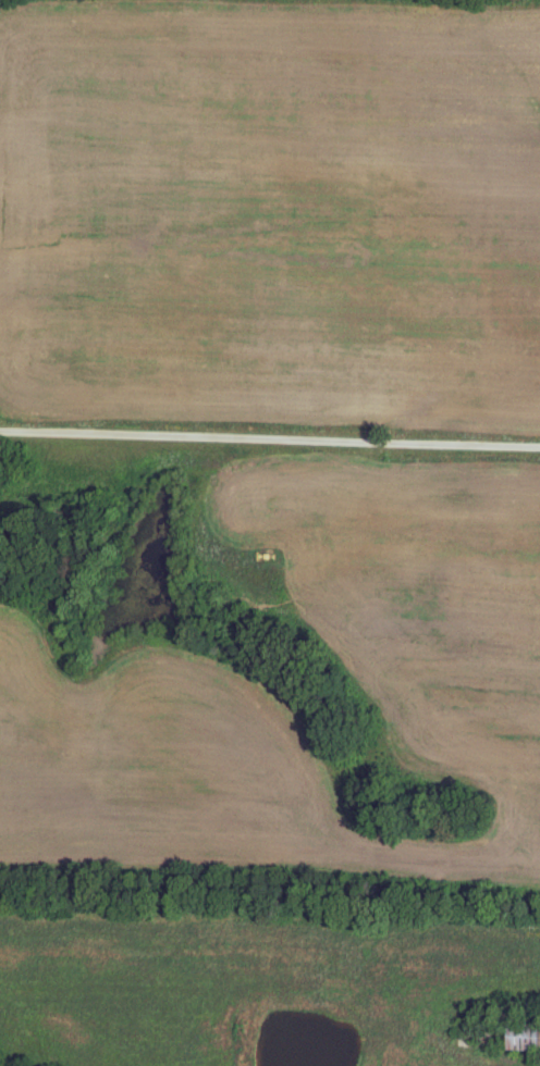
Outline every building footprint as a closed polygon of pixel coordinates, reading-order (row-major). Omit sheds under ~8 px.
[(504,1021),(504,1049),(539,1050),(539,1022),(504,1021)]
